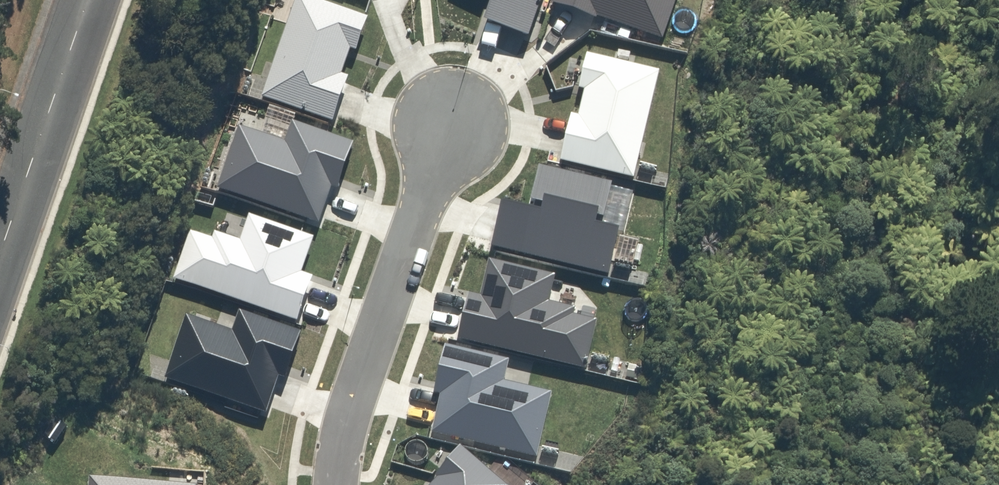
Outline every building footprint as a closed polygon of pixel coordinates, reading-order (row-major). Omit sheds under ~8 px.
[(326,0),(292,0),(260,94),(331,119),(347,73),(340,71),(348,46),(355,48),(367,14),(363,13),(326,0)] [(484,21),(528,37),(541,0),(492,0),(484,21)] [(551,3),(596,19),(596,17),(661,39),(674,0),(552,0),(551,3)] [(577,115),(570,114),(559,161),(633,179),(659,71),(586,54),(578,89),(583,90),(577,115)] [(238,122),(214,186),(304,216),(317,221),(330,184),(335,186),(353,141),(326,131),(291,119),(284,139),(238,122)] [(492,245),(609,273),(619,230),(600,226),(610,184),(537,166),(529,201),(544,204),(543,211),(503,201),(492,245)] [(188,227),(171,276),(295,320),(311,274),(300,270),(312,235),(299,231),(249,213),(240,238),(214,229),(212,236),(188,227)] [(468,294),(457,338),(586,369),(598,321),(573,315),(575,309),(548,302),(555,276),(489,260),(480,297),(468,294)] [(185,312),(162,375),(264,410),(277,374),(284,376),(301,329),(238,308),(231,328),(185,312)] [(433,393),(440,394),(431,432),(536,457),(551,392),(503,381),(508,360),(445,345),(433,393)] [(460,447),(434,476),(436,477),(428,484),(506,484),(460,447)] [(88,472),(86,484),(197,484),(197,483),(88,472)]
